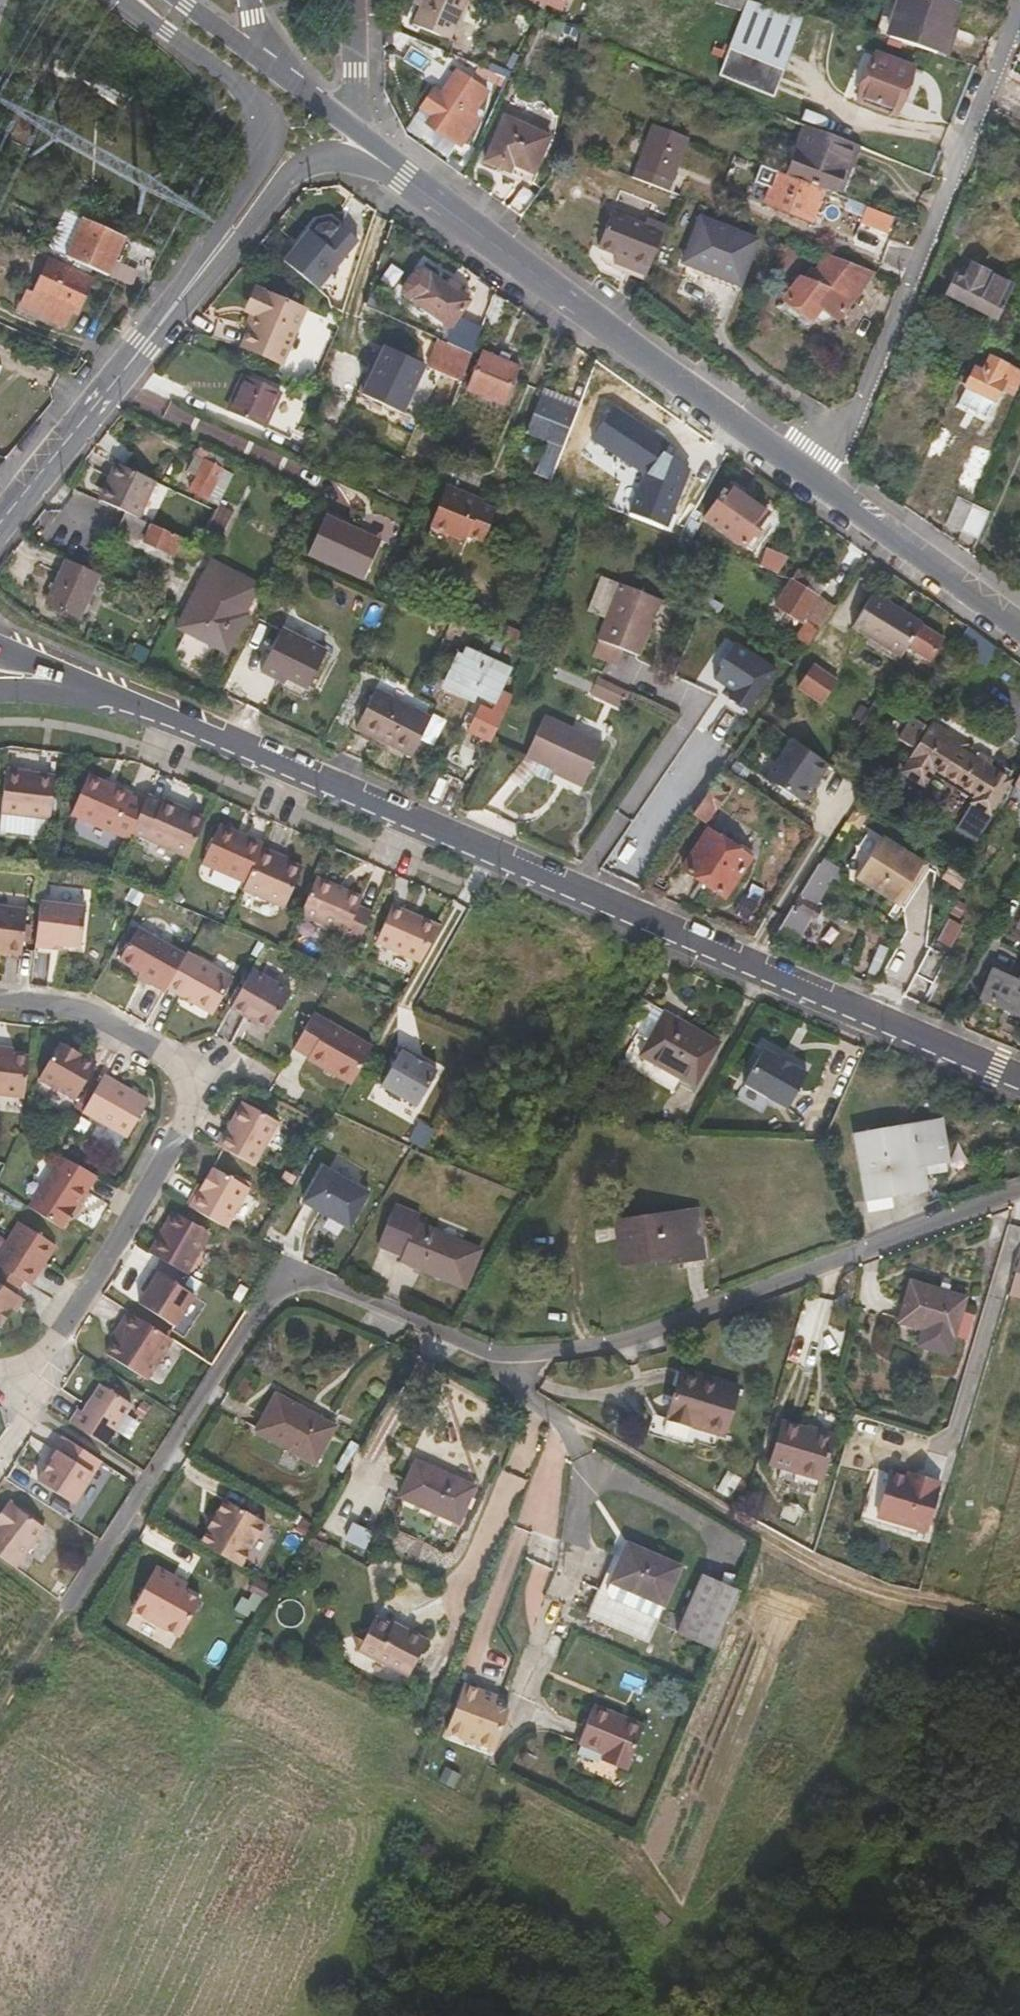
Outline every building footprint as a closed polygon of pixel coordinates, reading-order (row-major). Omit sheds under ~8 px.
[(470,0),(427,0),(424,7),(418,23),(455,38),(470,0)] [(737,43),(792,64),(811,13),(777,0),(753,0),(737,43)] [(947,39),(954,16),(959,17),(965,0),(907,0),(900,21),(947,39)] [(578,21),(565,16),(562,23),(574,29),(578,21)] [(947,39),(956,42),(964,19),(959,17),(954,16),(947,39)] [(868,85),(905,101),(926,52),(890,37),(868,85)] [(792,64),(737,43),(727,69),(782,91),(792,64)] [(431,116),(464,140),(483,116),(477,110),(493,88),(463,66),(459,70),(440,55),(432,66),(450,81),(445,88),(439,83),(425,101),(436,109),(431,116)] [(122,93),(58,59),(52,71),(115,105),(122,93)] [(480,156),(497,163),(502,154),(530,167),(546,130),(501,110),(480,156)] [(656,115),(637,170),(671,182),(691,128),(656,115)] [(863,134),(810,115),(792,163),(828,176),(841,182),(852,150),(856,152),(863,134)] [(502,154),(497,163),(527,176),(530,167),(502,154)] [(828,176),(792,163),(782,160),(769,192),(816,210),(828,176)] [(510,205),(526,215),(543,189),(530,179),(510,205)] [(958,210),(968,215),(975,200),(964,196),(958,210)] [(620,254),(653,266),(670,216),(652,209),(649,217),(617,205),(605,240),(622,247),(620,254)] [(890,232),(896,215),(866,205),(860,222),(890,232)] [(688,253),(712,263),(714,257),(749,270),(765,228),(706,206),(688,253)] [(87,219),(71,254),(111,271),(127,236),(87,219)] [(315,223),(309,231),(313,234),(317,229),(330,228),(336,232),(339,229),(331,222),(315,223)] [(280,259),(318,290),(356,243),(339,229),(336,232),(330,228),(317,229),(313,234),(309,231),(295,248),(291,246),(280,259)] [(843,305),(879,258),(836,243),(815,270),(809,265),(791,288),(816,308),(828,293),(833,297),(843,305)] [(948,283),(1002,311),(1019,276),(980,256),(972,271),(959,263),(948,283)] [(714,257),(712,263),(711,268),(745,280),(749,270),(714,257)] [(26,301),(72,320),(76,310),(82,313),(97,280),(52,262),(38,293),(30,290),(26,301)] [(421,269),(402,295),(449,328),(457,318),(469,302),(455,292),(446,286),(421,269)] [(458,288),(449,282),(446,286),(455,292),(458,288)] [(253,339),(292,357),(311,309),(266,288),(250,325),(258,327),(253,339)] [(816,318),(833,297),(828,293),(816,308),(791,288),(786,295),(816,318)] [(70,324),(72,320),(26,301),(25,304),(70,324)] [(481,330),(457,318),(449,328),(446,344),(471,356),(481,330)] [(289,365),(292,357),(253,339),(249,347),(289,365)] [(449,414),(471,356),(446,344),(438,340),(429,364),(422,361),(420,365),(423,366),(444,375),(435,398),(447,403),(444,412),(449,414)] [(1001,396),(1010,379),(1019,384),(1019,382),(1019,360),(997,348),(989,365),(980,360),(970,380),(1001,396)] [(364,397),(403,414),(423,366),(420,365),(384,350),(364,397)] [(482,352),(466,391),(503,406),(518,368),(482,352)] [(266,425),(281,389),(245,373),(229,409),(266,425)] [(309,402),(281,389),(266,425),(293,436),(309,402)] [(581,406),(544,391),(531,425),(568,441),(581,406)] [(637,449),(611,485),(654,515),(689,466),(677,456),(679,452),(665,440),(663,443),(651,434),(639,451),(637,449)] [(226,459),(205,448),(186,492),(219,510),(222,504),(234,476),(222,469),(226,459)] [(560,462),(551,488),(565,494),(574,468),(560,462)] [(116,476),(103,501),(130,513),(135,516),(139,506),(149,511),(155,497),(145,494),(147,489),(116,476)] [(732,485),(710,517),(747,544),(769,511),(732,485)] [(948,516),(965,524),(978,497),(961,489),(948,516)] [(446,490),(443,498),(492,517),(493,515),(464,502),(466,498),(446,490)] [(978,497),(965,524),(980,531),(993,504),(978,497)] [(492,517),(443,498),(429,528),(464,543),(465,538),(481,545),(492,517)] [(219,510),(216,518),(209,532),(208,534),(225,541),(238,512),(222,504),(219,510)] [(135,516),(130,513),(124,530),(155,544),(155,548),(178,557),(187,539),(176,534),(135,516)] [(361,582),(375,551),(353,541),(355,533),(326,519),(308,558),(361,582)] [(208,534),(209,532),(183,521),(176,534),(187,539),(202,546),(208,534)] [(353,541),(375,551),(378,544),(355,533),(353,541)] [(83,618),(102,574),(72,561),(51,605),(83,618)] [(800,626),(804,628),(808,622),(803,618),(815,600),(800,590),(804,583),(791,574),(770,606),(800,626)] [(622,588),(609,618),(648,634),(660,604),(622,588)] [(872,591),(853,624),(902,654),(922,620),(872,591)] [(233,659),(251,622),(210,600),(190,638),(233,659)] [(648,634),(609,618),(591,659),(614,668),(621,653),(637,660),(648,634)] [(314,691),(331,657),(304,642),(309,630),(292,622),(267,675),(286,684),(288,679),(314,691)] [(1001,648),(969,625),(960,641),(990,663),(1001,648)] [(805,649),(815,634),(804,628),(800,626),(791,640),(805,649)] [(711,685),(757,706),(778,661),(732,640),(711,685)] [(852,662),(887,681),(899,659),(864,640),(852,662)] [(489,747),(510,700),(499,695),(510,671),(464,650),(446,689),(481,705),(467,736),(489,747)] [(816,661),(798,685),(821,703),(840,679),(816,661)] [(597,679),(593,687),(625,701),(628,694),(597,679)] [(625,701),(593,687),(588,699),(621,713),(625,701)] [(414,756),(431,718),(374,691),(356,730),(414,756)] [(542,719),(525,760),(584,786),(601,745),(542,719)] [(994,813),(1003,819),(1018,791),(1012,787),(1013,784),(1011,782),(1013,776),(983,758),(979,766),(965,757),(969,750),(932,729),(930,733),(918,726),(911,728),(901,746),(916,755),(902,779),(924,792),(932,779),(976,804),(961,831),(979,840),(994,813)] [(792,735),(765,776),(805,803),(832,762),(792,735)] [(47,778),(0,774),(0,817),(42,822),(47,778)] [(123,835),(135,806),(123,800),(125,797),(82,778),(63,818),(119,843),(123,835)] [(698,807),(693,813),(704,820),(721,796),(710,789),(698,807)] [(153,805),(138,798),(135,806),(123,835),(181,860),(198,820),(155,801),(153,805)] [(711,824),(682,868),(723,896),(752,852),(711,824)] [(256,849),(257,846),(214,827),(198,866),(241,884),(256,849)] [(891,835),(862,876),(902,904),(931,862),(891,835)] [(273,856),(256,849),(241,884),(237,893),(280,910),(297,870),(272,858),(273,856)] [(839,868),(824,857),(772,943),(788,950),(793,952),(795,948),(791,945),(808,917),(814,921),(819,913),(813,908),(839,868)] [(357,898),(311,878),(295,915),(356,939),(368,913),(354,908),(357,898)] [(32,904),(27,951),(43,952),(43,949),(73,952),(78,909),(32,904)] [(412,960),(431,925),(384,904),(373,944),(412,960)] [(15,959),(20,915),(0,912),(0,957),(15,959)] [(146,988),(160,995),(162,990),(181,957),(134,931),(116,962),(136,974),(149,981),(146,988)] [(933,946),(919,973),(935,983),(949,956),(933,946)] [(226,982),(182,956),(181,957),(162,990),(208,1016),(226,982)] [(1019,1012),(1019,979),(1016,977),(988,965),(976,992),(1019,1012)] [(248,971),(226,1010),(267,1032),(288,994),(248,971)] [(133,980),(146,988),(149,981),(136,974),(133,980)] [(642,991),(630,1010),(640,1016),(652,996),(642,991)] [(652,996),(640,1016),(626,1040),(639,1047),(665,1004),(652,996)] [(718,1034),(665,1004),(639,1047),(694,1078),(718,1034)] [(305,1062),(341,1082),(362,1045),(310,1015),(290,1050),(306,1059),(305,1062)] [(761,1040),(741,1074),(785,1100),(804,1064),(761,1040)] [(33,1082),(70,1102),(90,1067),(53,1046),(33,1082)] [(445,1065),(396,1046),(378,1093),(428,1110),(445,1065)] [(16,1101),(21,1060),(6,1058),(0,1057),(0,1100),(16,1101)] [(142,1103),(97,1078),(77,1114),(122,1139),(142,1103)] [(210,1149),(244,1167),(268,1123),(235,1105),(210,1149)] [(858,1137),(867,1202),(925,1193),(922,1169),(950,1164),(944,1124),(858,1137)] [(55,1233),(88,1178),(56,1160),(23,1213),(55,1233)] [(314,1163),(292,1199),(337,1224),(359,1189),(314,1163)] [(183,1207),(219,1227),(238,1190),(204,1170),(183,1207)] [(383,1210),(365,1248),(389,1259),(387,1264),(450,1292),(465,1256),(403,1227),(406,1221),(383,1210)] [(686,1211),(603,1222),(610,1263),(649,1256),(651,1264),(694,1255),(686,1211)] [(143,1255),(180,1276),(202,1236),(164,1215),(143,1255)] [(22,1291),(46,1250),(11,1227),(0,1245),(0,1277),(16,1287),(22,1291)] [(1016,1264),(1007,1294),(1019,1297),(1019,1265),(1016,1264)] [(169,1330),(189,1299),(149,1273),(139,1287),(144,1290),(134,1307),(169,1330)] [(16,1287),(0,1277),(0,1320),(12,1301),(9,1298),(16,1287)] [(909,1283),(897,1324),(921,1332),(921,1328),(953,1338),(964,1301),(909,1283)] [(143,1384),(167,1344),(122,1316),(109,1336),(116,1340),(111,1347),(103,1359),(143,1384)] [(105,1342),(111,1347),(116,1340),(109,1336),(105,1342)] [(690,1431),(699,1434),(723,1441),(737,1391),(681,1376),(666,1424),(690,1431)] [(63,1426),(100,1450),(125,1409),(95,1390),(77,1417),(71,1412),(63,1426)] [(280,1405),(258,1444),(288,1460),(289,1457),(319,1472),(338,1437),(280,1405)] [(693,1455),(699,1434),(690,1431),(686,1445),(663,1438),(666,1424),(651,1419),(646,1440),(693,1455)] [(690,1431),(666,1424),(663,1438),(686,1445),(690,1431)] [(782,1428),(770,1472),(822,1486),(834,1443),(782,1428)] [(68,1508),(94,1466),(56,1442),(48,1455),(51,1458),(34,1487),(68,1508)] [(419,1471),(402,1507),(462,1534),(478,1497),(419,1471)] [(888,1475),(875,1519),(923,1532),(937,1485),(919,1479),(917,1484),(888,1475)] [(269,1520),(219,1501),(201,1548),(251,1564),(269,1520)] [(15,1573),(41,1530),(3,1507),(0,1511),(0,1563),(15,1573)] [(605,1597),(596,1624),(654,1648),(685,1573),(631,1551),(610,1600),(605,1597)] [(202,1607),(184,1597),(170,1588),(175,1582),(159,1572),(133,1614),(179,1643),(202,1607)] [(170,1588),(184,1597),(188,1591),(175,1582),(170,1588)] [(722,1652),(744,1597),(706,1583),(684,1637),(722,1652)] [(396,1642),(381,1649),(386,1667),(435,1692),(454,1656),(420,1639),(418,1643),(401,1633),(396,1642)] [(512,1707),(462,1688),(445,1735),(495,1752),(512,1707)] [(646,1727),(596,1706),(581,1744),(608,1755),(605,1762),(629,1771),(646,1727)]
